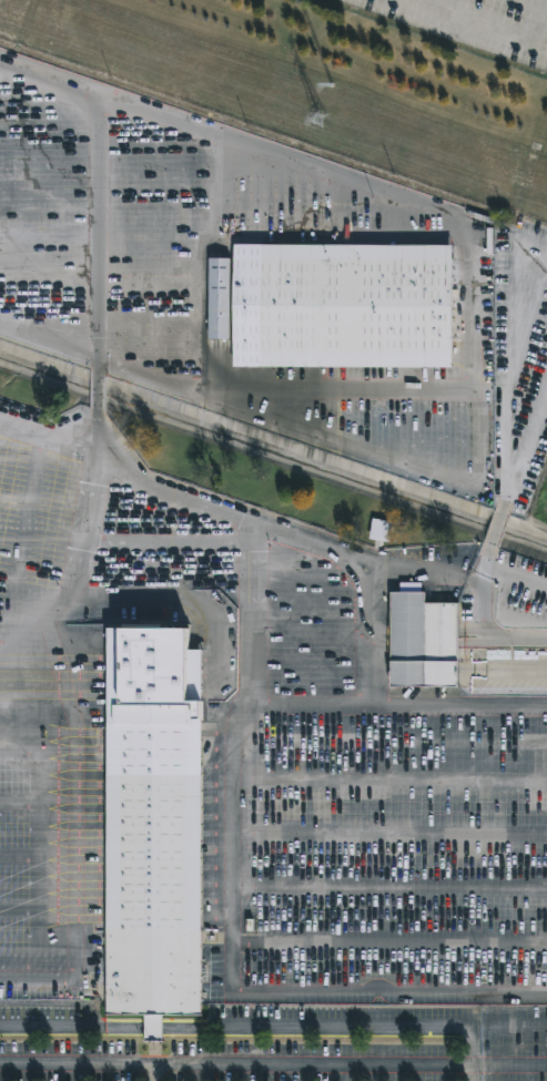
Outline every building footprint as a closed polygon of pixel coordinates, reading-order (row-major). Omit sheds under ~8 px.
[(452,244),(450,367),(233,366),(233,243),(452,244)] [(229,338),(207,338),(207,257),(230,258),(229,338)] [(370,539),(390,542),(392,522),(372,519),(370,539)] [(422,583),(400,582),(400,591),(422,591),(422,583)] [(425,590),(425,601),(429,601),(429,592),(443,592),(443,601),(458,601),(457,685),(388,685),(391,590),(425,590)] [(182,623),(182,646),(201,646),(200,1014),(104,1014),(105,624),(114,624),(114,623),(182,623)]
